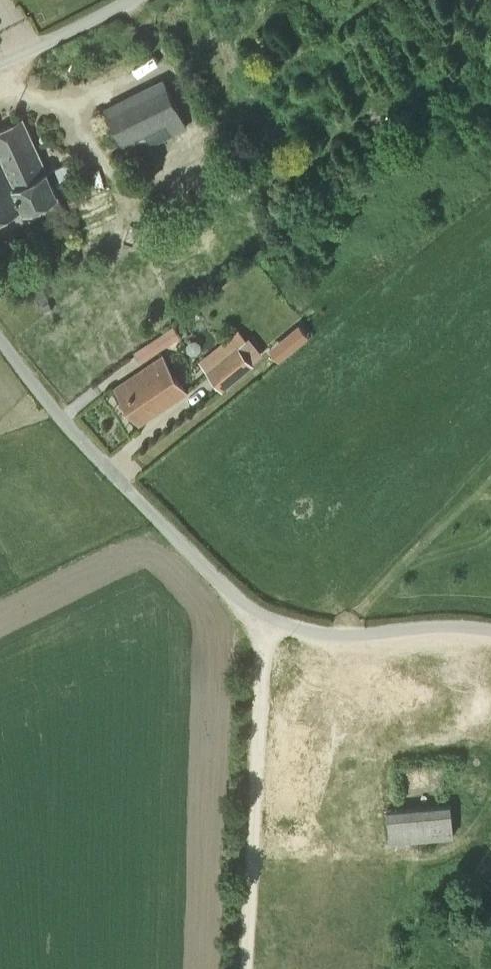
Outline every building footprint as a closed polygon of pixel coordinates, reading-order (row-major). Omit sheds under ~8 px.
[(125,145),(129,154),(173,133),(187,127),(179,110),(165,82),(108,111),(119,134),(108,140),(113,151),(125,145)] [(15,212),(23,208),(24,210),(58,195),(22,119),(0,129),(0,219),(15,212)] [(170,202),(156,208),(161,220),(176,214),(170,202)] [(158,353),(169,346),(161,335),(151,342),(158,353)] [(208,370),(210,373),(222,388),(252,363),(238,346),(208,370)] [(127,405),(175,373),(163,355),(115,386),(127,405)] [(175,373),(127,405),(140,423),(187,392),(175,373)] [(453,832),(451,807),(451,804),(387,809),(387,811),(390,839),(390,840),(453,835),(453,832)]
